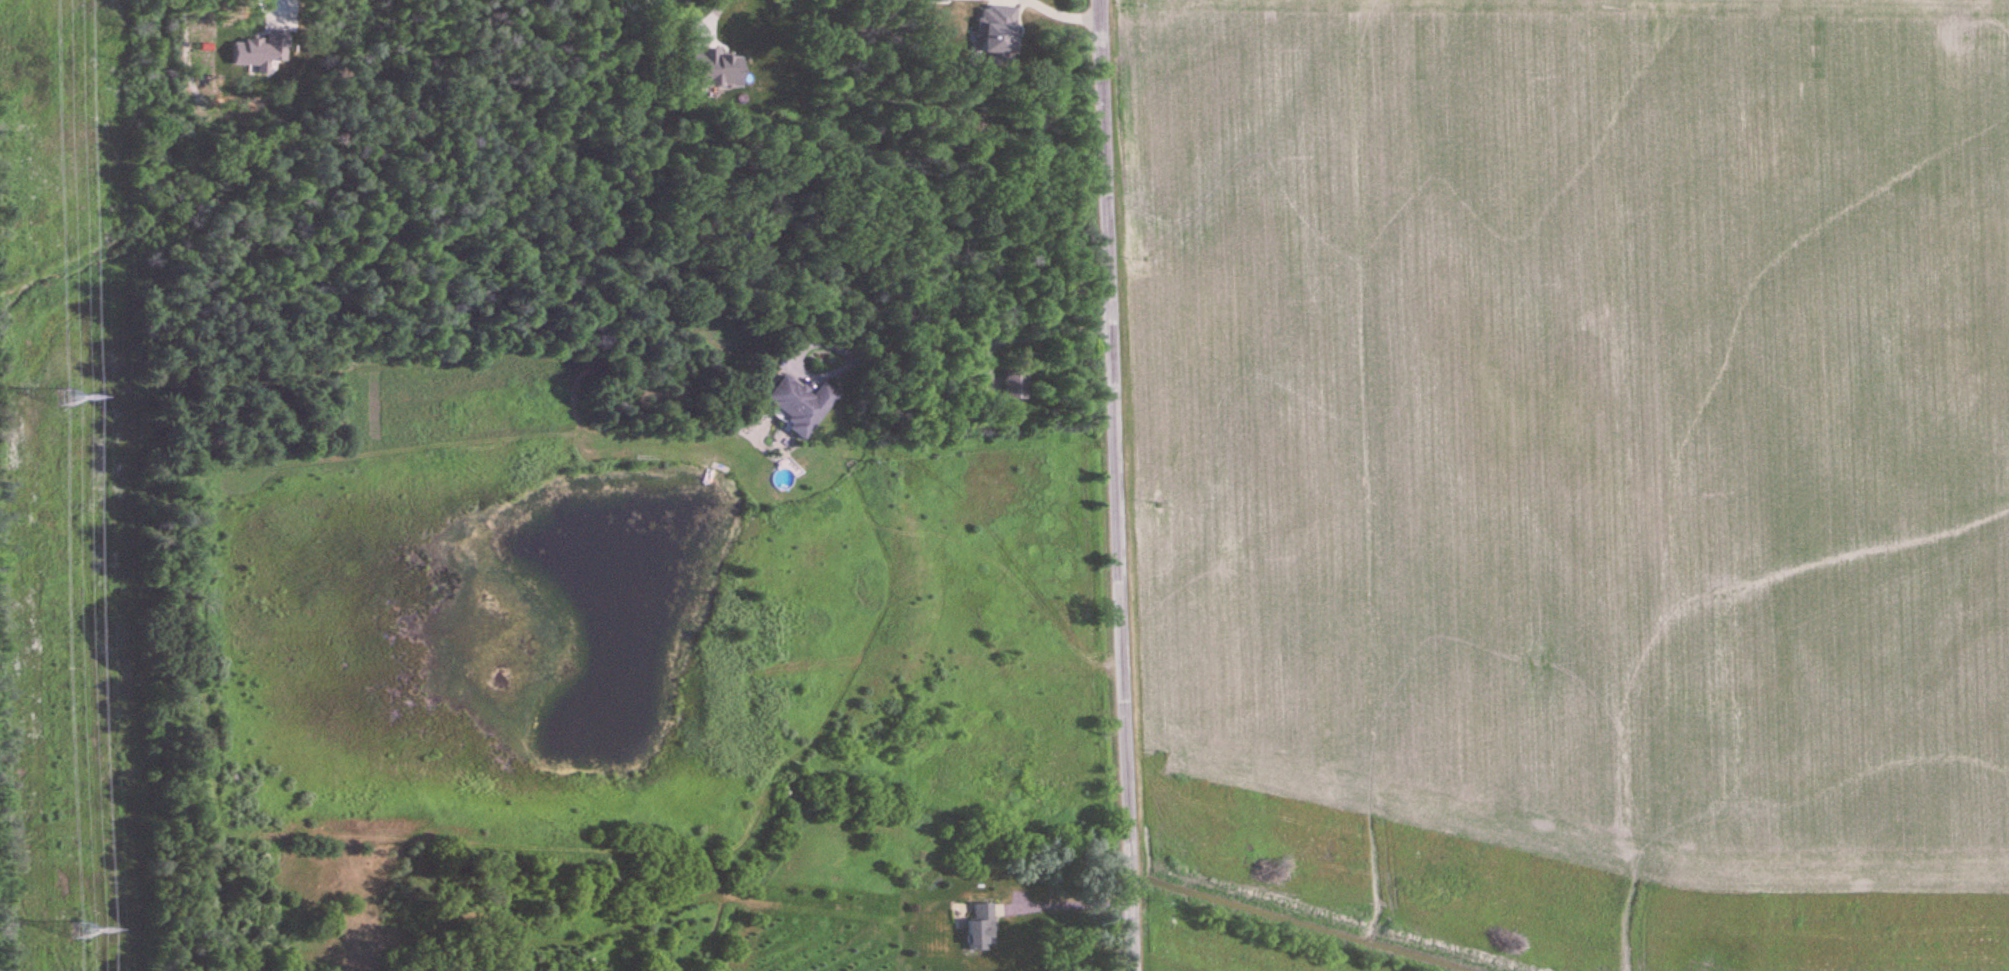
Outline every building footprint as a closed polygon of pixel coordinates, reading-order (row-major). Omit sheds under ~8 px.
[(1007,398),(1029,398),(1029,371),(1007,371),(1007,398)] [(815,396),(785,376),(766,404),(794,424),(790,430),(806,442),(839,393),(824,383),(815,396)] [(995,903),(974,903),(974,920),(970,920),(970,950),(988,950),(988,944),(995,944),(995,903)]
